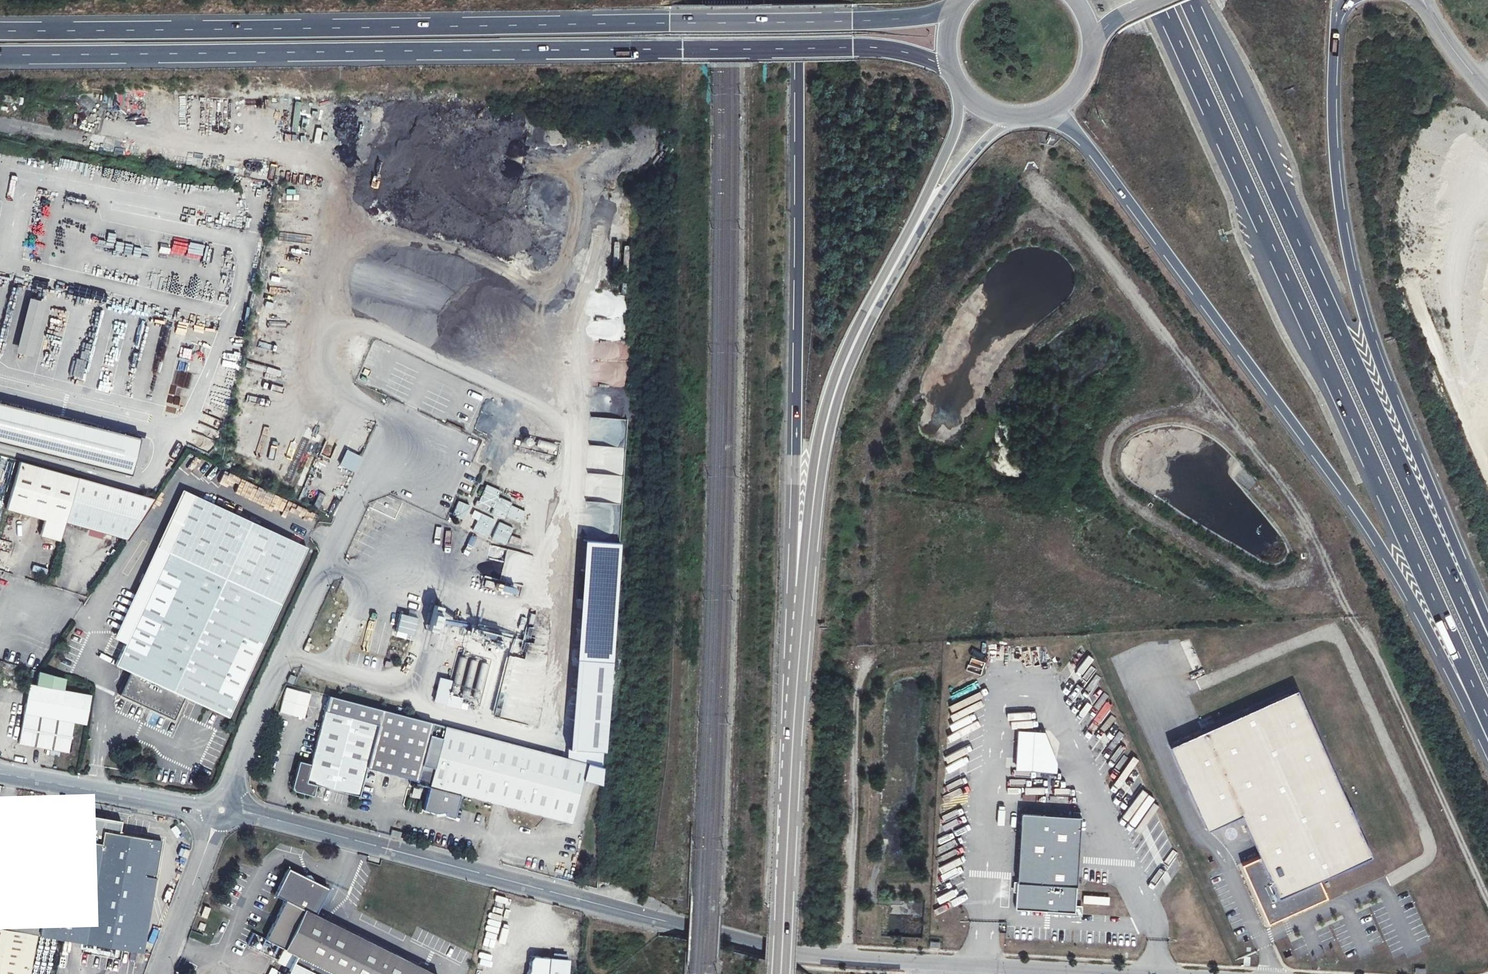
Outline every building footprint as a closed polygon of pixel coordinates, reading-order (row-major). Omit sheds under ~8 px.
[(30,299),(16,353),(32,357),(46,303),(30,299)] [(630,364),(628,341),(591,343),(592,363),(622,361),(622,364),(630,364)] [(15,365),(24,368),(27,358),(17,356),(15,365)] [(124,478),(134,440),(0,405),(0,445),(124,478)] [(480,411),(478,416),(491,421),(494,416),(480,411)] [(472,433),(477,435),(484,421),(478,419),(472,433)] [(479,437),(484,439),(491,424),(485,422),(479,437)] [(538,446),(537,447),(537,450),(539,452),(540,452),(542,452),(544,451),(545,450),(546,447),(545,446),(543,444),(540,444),(539,444),(538,446)] [(346,450),(339,467),(355,473),(361,456),(346,450)] [(527,463),(543,467),(546,455),(533,452),(531,458),(529,457),(527,463)] [(78,480),(15,463),(2,511),(43,522),(39,535),(42,538),(59,543),(64,525),(78,480)] [(595,499),(610,502),(612,490),(603,488),(604,478),(598,477),(595,499)] [(123,544),(151,502),(78,480),(64,525),(123,544)] [(500,493),(486,486),(480,497),(509,511),(511,507),(512,505),(515,507),(518,500),(504,493),(501,500),(498,499),(500,493)] [(112,640),(125,645),(192,498),(179,492),(112,640)] [(524,513),(511,507),(509,511),(480,497),(478,502),(476,501),(474,506),(487,512),(490,507),(493,508),(490,514),(504,520),(499,531),(505,533),(511,520),(520,524),(524,513)] [(229,719),(306,548),(192,498),(125,645),(116,667),(129,674),(119,697),(174,722),(185,698),(229,719)] [(586,500),(584,510),(610,514),(612,504),(586,500)] [(464,505),(458,519),(463,521),(470,507),(464,505)] [(476,513),(474,518),(487,525),(490,519),(476,513)] [(612,524),(613,518),(583,513),(582,519),(612,524)] [(485,581),(483,586),(516,595),(517,590),(485,581)] [(605,608),(606,601),(579,600),(578,623),(605,624),(605,616),(614,616),(614,609),(605,608)] [(488,616),(503,619),(505,611),(490,607),(488,616)] [(362,630),(367,632),(373,618),(367,615),(362,630)] [(400,615),(396,637),(413,641),(417,618),(400,615)] [(417,625),(414,637),(430,641),(433,629),(417,625)] [(424,640),(419,655),(425,657),(430,641),(424,640)] [(101,659),(115,664),(122,646),(108,641),(101,659)] [(437,656),(436,664),(444,665),(445,657),(437,656)] [(454,670),(451,684),(456,685),(459,671),(454,670)] [(40,675),(36,674),(34,687),(27,686),(17,745),(67,752),(72,722),(84,724),(88,695),(61,691),(63,680),(40,675)] [(474,684),(470,697),(478,700),(482,687),(474,684)] [(1204,729),(1169,745),(1207,829),(1241,813),(1259,855),(1241,863),(1268,922),(1327,896),(1319,878),(1371,854),(1296,688),(1204,729)] [(277,715),(301,721),(308,696),(284,689),(277,715)] [(326,697),(317,694),(313,709),(322,711),(326,697)] [(360,798),(366,771),(415,783),(430,723),(326,697),(322,711),(309,766),(298,763),(291,792),(313,797),(316,787),(360,798)] [(585,765),(443,728),(421,812),(434,815),(443,814),(444,818),(452,820),(455,810),(458,797),(570,826),(585,765)] [(1051,731),(1024,729),(1021,768),(1062,771),(1063,760),(1051,731)] [(1017,880),(1017,881),(1077,885),(1081,814),(1073,814),(1021,811),(1017,880)] [(49,877),(48,876),(37,936),(60,940),(66,941),(131,952),(140,897),(153,899),(161,853),(150,852),(152,841),(121,836),(123,823),(80,815),(76,840),(57,836),(49,877)] [(22,835),(23,827),(9,825),(8,833),(22,835)] [(35,935),(37,936),(48,876),(34,873),(38,850),(3,844),(0,862),(0,929),(35,935)] [(282,873),(270,898),(281,902),(262,941),(279,950),(292,956),(286,967),(283,973),(426,973),(311,917),(322,893),(313,889),(315,886),(308,882),(307,884),(299,880),(300,878),(293,875),(292,878),(282,873)] [(1016,891),(1015,908),(1046,910),(1075,911),(1075,904),(1077,885),(1017,881),(1016,891)] [(35,935),(0,929),(0,973),(29,973),(35,935)] [(292,956),(279,950),(263,962),(286,967),(292,956)] [(568,961),(540,959),(535,959),(530,962),(529,973),(567,973),(568,961)]
